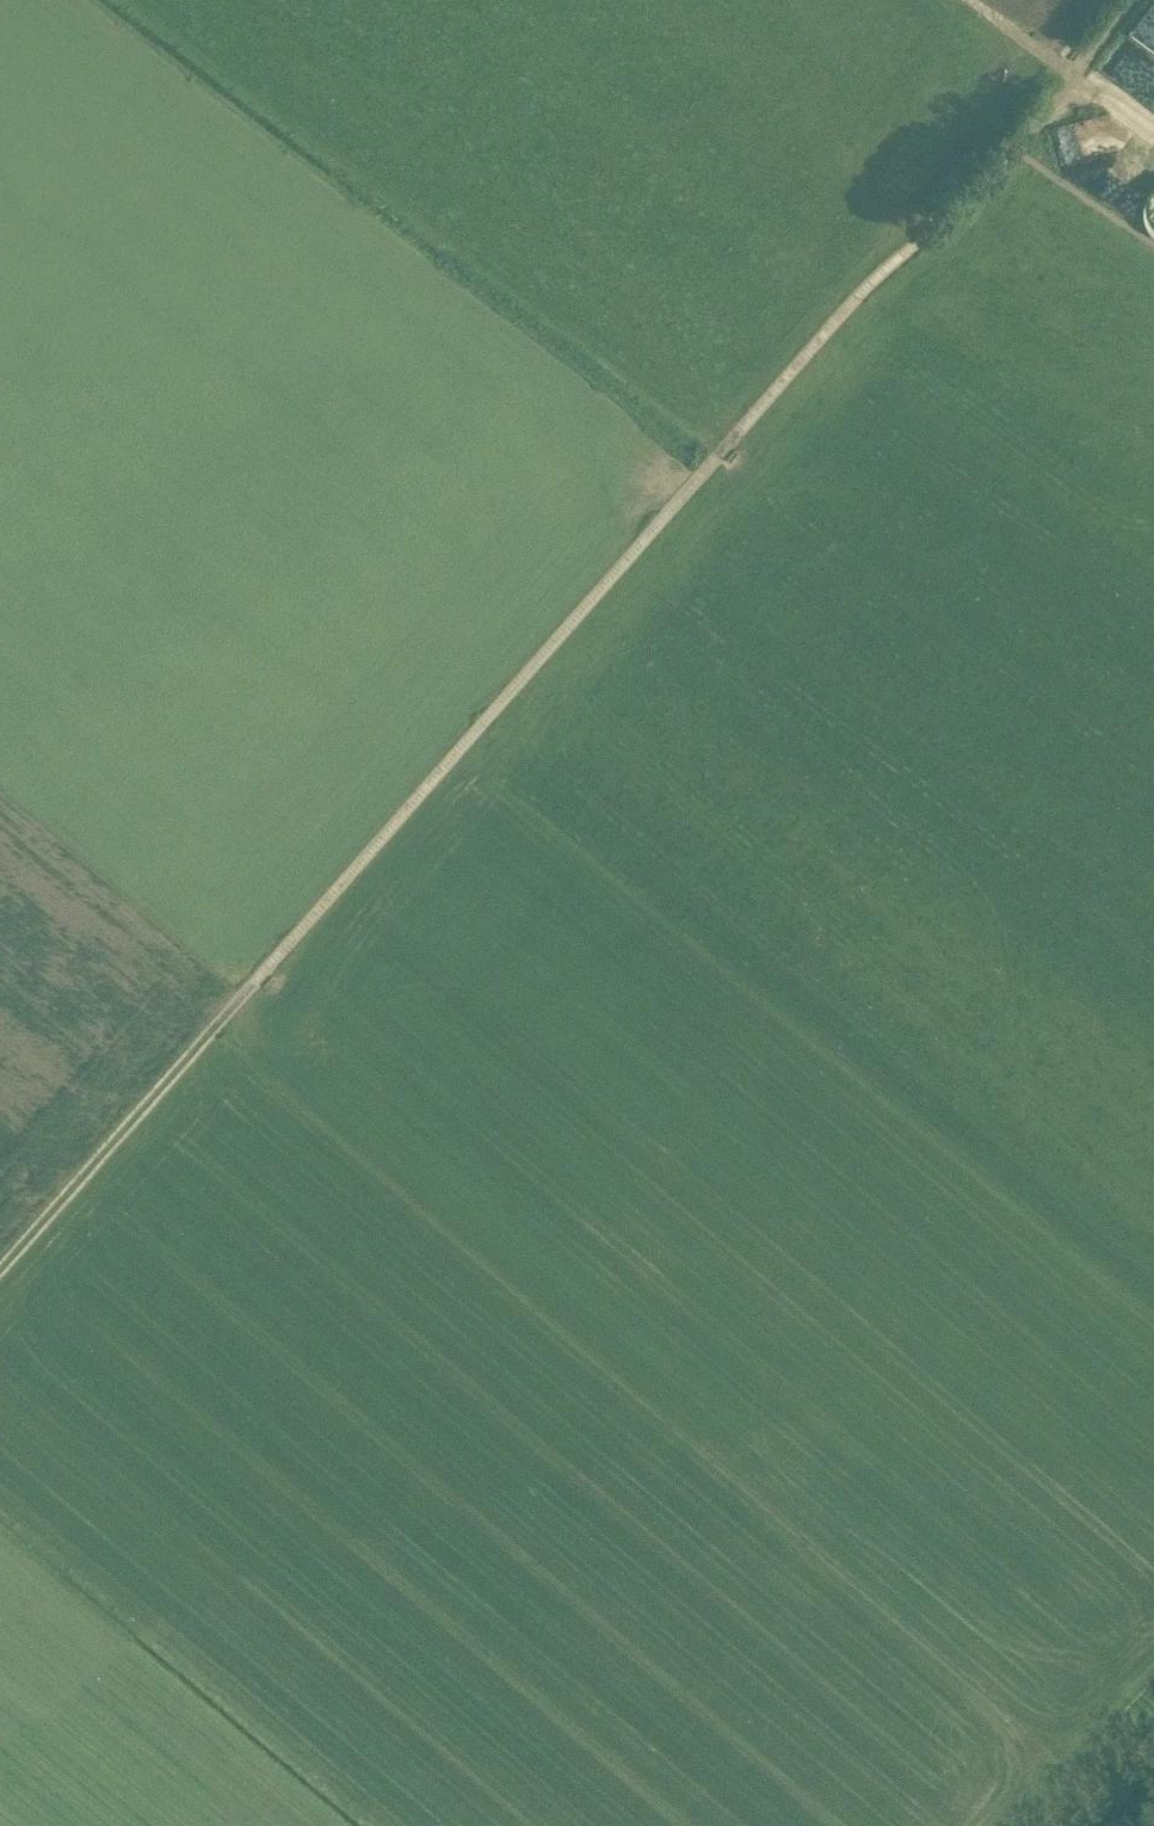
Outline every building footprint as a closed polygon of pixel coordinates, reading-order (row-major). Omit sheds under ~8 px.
[(1134,35),(1153,49),(1153,8),(1134,35)] [(1132,32),(1104,67),(1125,84),(1153,49),(1132,32)]
